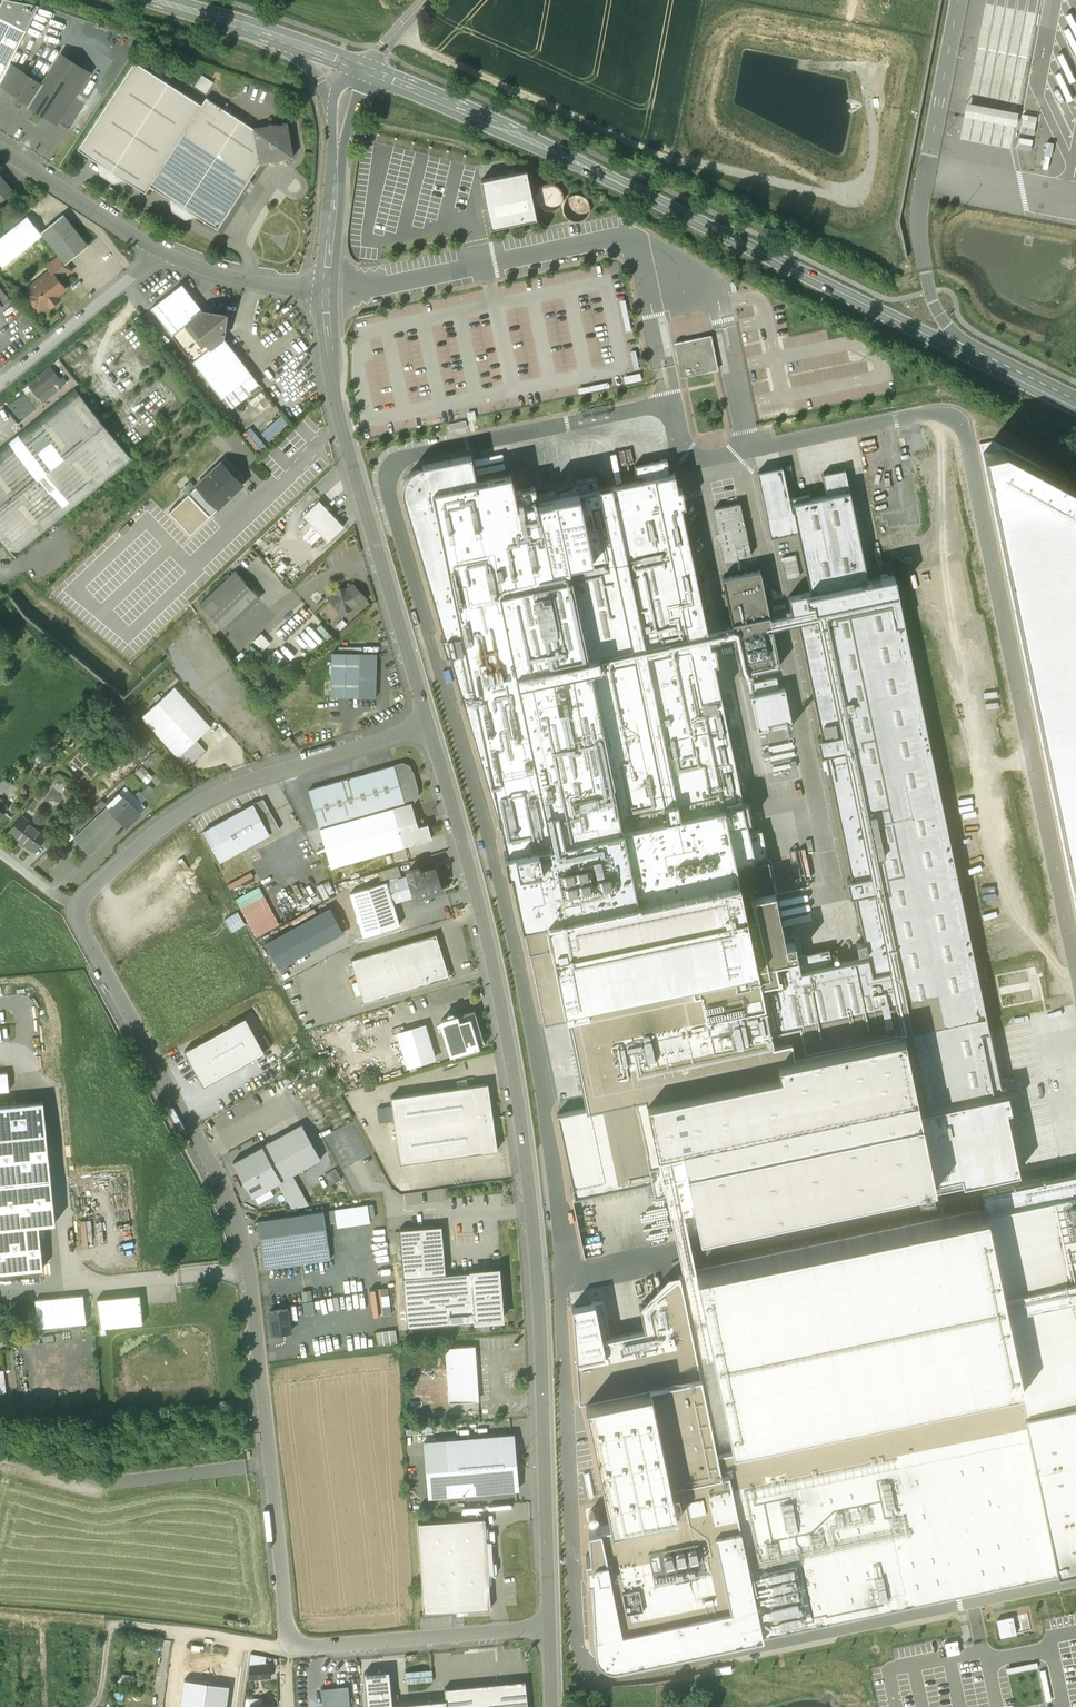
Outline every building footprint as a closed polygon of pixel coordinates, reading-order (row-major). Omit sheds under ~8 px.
[(13,0),(3,0),(0,5),(0,17),(26,30),(39,5),(38,5),(13,0)] [(9,63),(26,30),(0,17),(0,81),(9,63)] [(29,102),(28,104),(57,123),(90,72),(61,54),(29,102)] [(202,104),(135,61),(78,149),(145,192),(150,185),(218,229),(261,162),(260,162),(254,128),(207,97),(202,104)] [(9,63),(0,81),(0,83),(9,89),(21,70),(9,63)] [(42,84),(21,70),(9,89),(29,102),(42,84)] [(214,81),(203,74),(196,85),(206,92),(214,81)] [(1025,112),(1020,131),(1033,134),(1038,116),(1025,112)] [(288,122),(274,124),(271,123),(268,125),(254,128),(260,162),(261,162),(273,160),(278,163),(280,159),(294,157),(288,122)] [(482,177),(492,225),(537,215),(527,168),(482,177)] [(13,190),(0,174),(0,200),(13,190)] [(548,208),(553,208),(558,206),(561,202),(563,198),(563,192),(561,188),(558,184),(553,182),(548,182),(544,184),(540,188),(538,192),(538,197),(540,202),(543,206),(548,208)] [(89,245),(63,213),(41,232),(60,255),(66,263),(67,263),(89,245)] [(27,215),(0,236),(0,262),(2,265),(42,235),(27,215)] [(47,272),(43,275),(43,279),(36,285),(32,284),(29,287),(28,291),(26,293),(40,310),(48,303),(51,307),(61,299),(58,295),(66,288),(59,280),(69,272),(70,266),(67,263),(66,263),(60,255),(47,266),(51,272),(50,273),(47,272)] [(252,373),(224,336),(226,319),(220,311),(203,309),(182,283),(151,307),(221,397),(224,395),(242,381),(252,373)] [(11,298),(0,284),(0,307),(11,298)] [(711,335),(699,337),(702,352),(709,350),(713,371),(718,370),(711,335)] [(702,352),(699,337),(685,340),(688,355),(682,356),(686,377),(713,371),(709,350),(702,352)] [(688,355),(685,340),(672,343),(680,378),(686,377),(682,356),(688,355)] [(49,368),(21,390),(25,395),(32,389),(38,397),(55,383),(50,375),(53,373),(49,368)] [(242,381),(224,395),(233,406),(252,392),(250,390),(242,381)] [(260,383),(250,390),(252,392),(254,396),(264,388),(260,383)] [(0,448),(0,537),(1,539),(14,555),(134,461),(76,388),(0,448)] [(283,416),(273,423),(278,429),(287,422),(283,416)] [(466,418),(448,422),(450,429),(468,425),(466,418)] [(258,450),(266,443),(250,426),(242,433),(258,450)] [(1004,448),(992,441),(981,444),(1075,904),(1075,487),(1004,448)] [(705,627),(675,473),(666,474),(663,459),(633,465),(635,479),(538,499),(535,484),(515,487),(511,472),(476,479),(470,453),(418,464),(409,470),(404,484),(406,495),(522,920),(553,913),(560,948),(747,912),(738,863),(769,857),(763,827),(745,831),(708,637),(723,634),(733,632),(731,622),(721,624),(705,627)] [(243,483),(221,461),(196,485),(217,507),(243,483)] [(706,471),(721,559),(750,554),(741,498),(742,498),(736,466),(706,471)] [(790,509),(788,499),(782,468),(757,473),(772,537),(797,531),(793,508),(790,509)] [(778,1069),(648,1096),(658,1147),(683,1142),(915,1093),(919,1112),(994,1096),(993,1095),(1009,1092),(1016,1090),(1014,1078),(999,1081),(989,1033),(987,1023),(894,575),(868,580),(845,470),(822,475),(826,495),(810,499),(810,494),(788,499),(790,509),(793,508),(797,531),(810,592),(788,597),(791,613),(791,614),(793,614),(796,613),(798,622),(822,737),(817,738),(821,755),(825,754),(851,878),(847,879),(850,896),(855,895),(867,956),(832,964),(829,948),(800,954),(756,964),(776,1059),(778,1069)] [(179,494),(182,498),(188,492),(196,485),(191,479),(181,488),(183,491),(179,494)] [(188,492),(209,515),(217,507),(196,485),(188,492)] [(209,515),(188,492),(182,498),(169,510),(191,532),(209,515)] [(318,500),(303,515),(327,540),(343,525),(318,500)] [(270,529),(252,542),(256,548),(274,535),(270,529)] [(234,570),(198,605),(225,632),(261,598),(234,570)] [(770,617),(760,570),(722,578),(731,622),(733,632),(742,673),(780,665),(770,617)] [(345,587),(335,590),(336,592),(329,599),(339,610),(341,609),(342,612),(351,609),(350,606),(360,603),(365,599),(352,585),(347,590),(346,590),(345,587)] [(780,615),(770,617),(772,627),(782,625),(798,622),(796,613),(793,614),(791,614),(791,613),(780,615)] [(376,653),(331,653),(331,696),(376,696),(376,653)] [(210,726),(174,686),(141,716),(177,756),(196,739),(210,726)] [(288,735),(282,739),(286,745),(292,741),(288,735)] [(196,739),(178,756),(187,766),(205,750),(196,739)] [(413,772),(409,765),(403,763),(394,765),(405,804),(410,802),(410,803),(414,802),(418,796),(417,788),(413,772)] [(394,765),(309,789),(320,828),(393,807),(405,804),(394,765)] [(125,773),(113,783),(121,787),(133,777),(125,773)] [(0,783),(0,791),(3,793),(11,783),(6,778),(0,783)] [(193,798),(216,786),(213,781),(190,793),(193,798)] [(140,813),(119,792),(106,804),(108,805),(123,821),(123,822),(127,826),(140,813)] [(101,799),(68,830),(74,837),(108,805),(106,804),(101,799)] [(410,803),(410,802),(405,804),(393,807),(404,846),(431,838),(427,824),(417,827),(410,803)] [(253,803),(203,831),(220,861),(270,834),(253,803)] [(74,837),(90,853),(123,822),(123,821),(108,805),(74,837)] [(393,807),(320,828),(331,867),(404,846),(393,807)] [(46,834),(21,815),(9,832),(34,850),(40,843),(46,834)] [(59,839),(48,831),(46,834),(40,843),(48,849),(59,839)] [(553,913),(522,920),(544,1023),(570,1018),(587,1106),(557,1113),(576,1199),(665,1179),(658,1147),(648,1096),(778,1069),(776,1059),(756,964),(800,954),(798,939),(788,940),(769,857),(738,863),(747,912),(560,948),(553,913)] [(382,883),(401,877),(398,866),(379,872),(382,883)] [(434,867),(419,871),(418,868),(407,871),(408,875),(415,896),(440,888),(434,867)] [(229,888),(254,876),(251,870),(226,882),(229,888)] [(401,877),(387,882),(393,903),(415,896),(408,875),(401,877)] [(316,885),(324,898),(336,891),(328,878),(316,885)] [(382,883),(350,893),(363,936),(400,925),(393,903),(387,882),(382,883)] [(282,918),(276,906),(252,919),(259,931),(282,918)] [(265,942),(279,968),(345,931),(330,906),(265,942)] [(436,934),(351,960),(364,1003),(449,977),(436,934)] [(1031,967),(996,973),(1001,1004),(1038,998),(1034,976),(1043,974),(1040,958),(1029,960),(1031,967)] [(474,1009),(441,1020),(451,1053),(458,1051),(477,1045),(484,1043),(474,1009)] [(203,1086),(264,1052),(244,1017),(184,1050),(203,1086)] [(424,1025),(399,1033),(409,1066),(434,1058),(424,1025)] [(477,1045),(458,1051),(460,1057),(479,1051),(477,1045)] [(0,1074),(0,1090),(8,1089),(7,1074),(0,1074)] [(488,1083),(391,1097),(400,1163),(497,1149),(488,1083)] [(683,1142),(704,1241),(1021,1176),(1008,1114),(1013,1113),(1009,1092),(993,1095),(994,1096),(919,1112),(915,1093),(683,1142)] [(46,1132),(43,1101),(0,1105),(0,1137),(46,1132)] [(303,1124),(263,1146),(282,1181),(292,1176),(322,1160),(303,1124)] [(0,1137),(0,1181),(51,1176),(46,1132),(0,1137)] [(278,1183),(282,1181),(263,1146),(234,1161),(253,1197),(278,1183)] [(0,1181),(0,1228),(39,1225),(55,1223),(51,1176),(0,1181)] [(282,1181),(278,1183),(291,1207),(308,1205),(292,1176),(282,1181)] [(1075,1570),(1075,1194),(670,1278),(642,1307),(646,1332),(612,1339),(604,1301),(574,1307),(581,1402),(586,1401),(613,1525),(590,1531),(591,1558),(587,1559),(588,1580),(593,1578),(595,1639),(596,1658),(606,1666),(619,1665),(1075,1570)] [(336,1211),(338,1229),(371,1224),(368,1206),(336,1211)] [(324,1211),(257,1221),(262,1254),(328,1244),(324,1211)] [(0,1228),(0,1273),(43,1268),(39,1225),(0,1228)] [(399,1229),(403,1278),(445,1274),(441,1226),(399,1229)] [(328,1244),(262,1254),(264,1269),(330,1260),(328,1244)] [(498,1270),(472,1272),(476,1322),(502,1320),(498,1270)] [(445,1274),(403,1278),(407,1328),(476,1322),(472,1272),(445,1274)] [(371,1315),(391,1314),(390,1287),(370,1288),(371,1315)] [(38,1328),(86,1324),(83,1295),(36,1299),(38,1328)] [(97,1299),(100,1328),(143,1325),(139,1295),(97,1299)] [(272,1335),(290,1333),(287,1310),(269,1312),(272,1335)] [(378,1346),(397,1344),(396,1331),(376,1334),(378,1346)] [(475,1346),(446,1348),(448,1377),(477,1375),(475,1346)] [(477,1375),(448,1377),(449,1402),(479,1401),(477,1375)] [(0,1411),(0,1422),(19,1420),(18,1409),(0,1411)] [(513,1434),(445,1440),(450,1496),(517,1490),(517,1488),(513,1437),(513,1434)] [(445,1440),(423,1442),(428,1498),(450,1496),(445,1440)] [(485,1519),(417,1523),(423,1613),(491,1608),(485,1519)] [(1020,1614),(997,1620),(1001,1638),(1032,1630),(1027,1609),(1019,1611),(1020,1614)] [(945,1641),(946,1655),(960,1653),(958,1640),(945,1641)] [(271,1666),(250,1667),(251,1681),(272,1680),(271,1666)] [(405,1670),(406,1682),(433,1681),(432,1669),(405,1670)] [(392,1705),(389,1671),(364,1673),(367,1706),(392,1706),(392,1705)] [(206,1683),(184,1680),(180,1706),(203,1706),(206,1683)] [(444,1688),(445,1700),(446,1706),(528,1706),(525,1680),(444,1688)] [(203,1706),(226,1706),(228,1685),(206,1683),(203,1706)] [(348,1686),(321,1689),(323,1706),(350,1706),(348,1686)]
